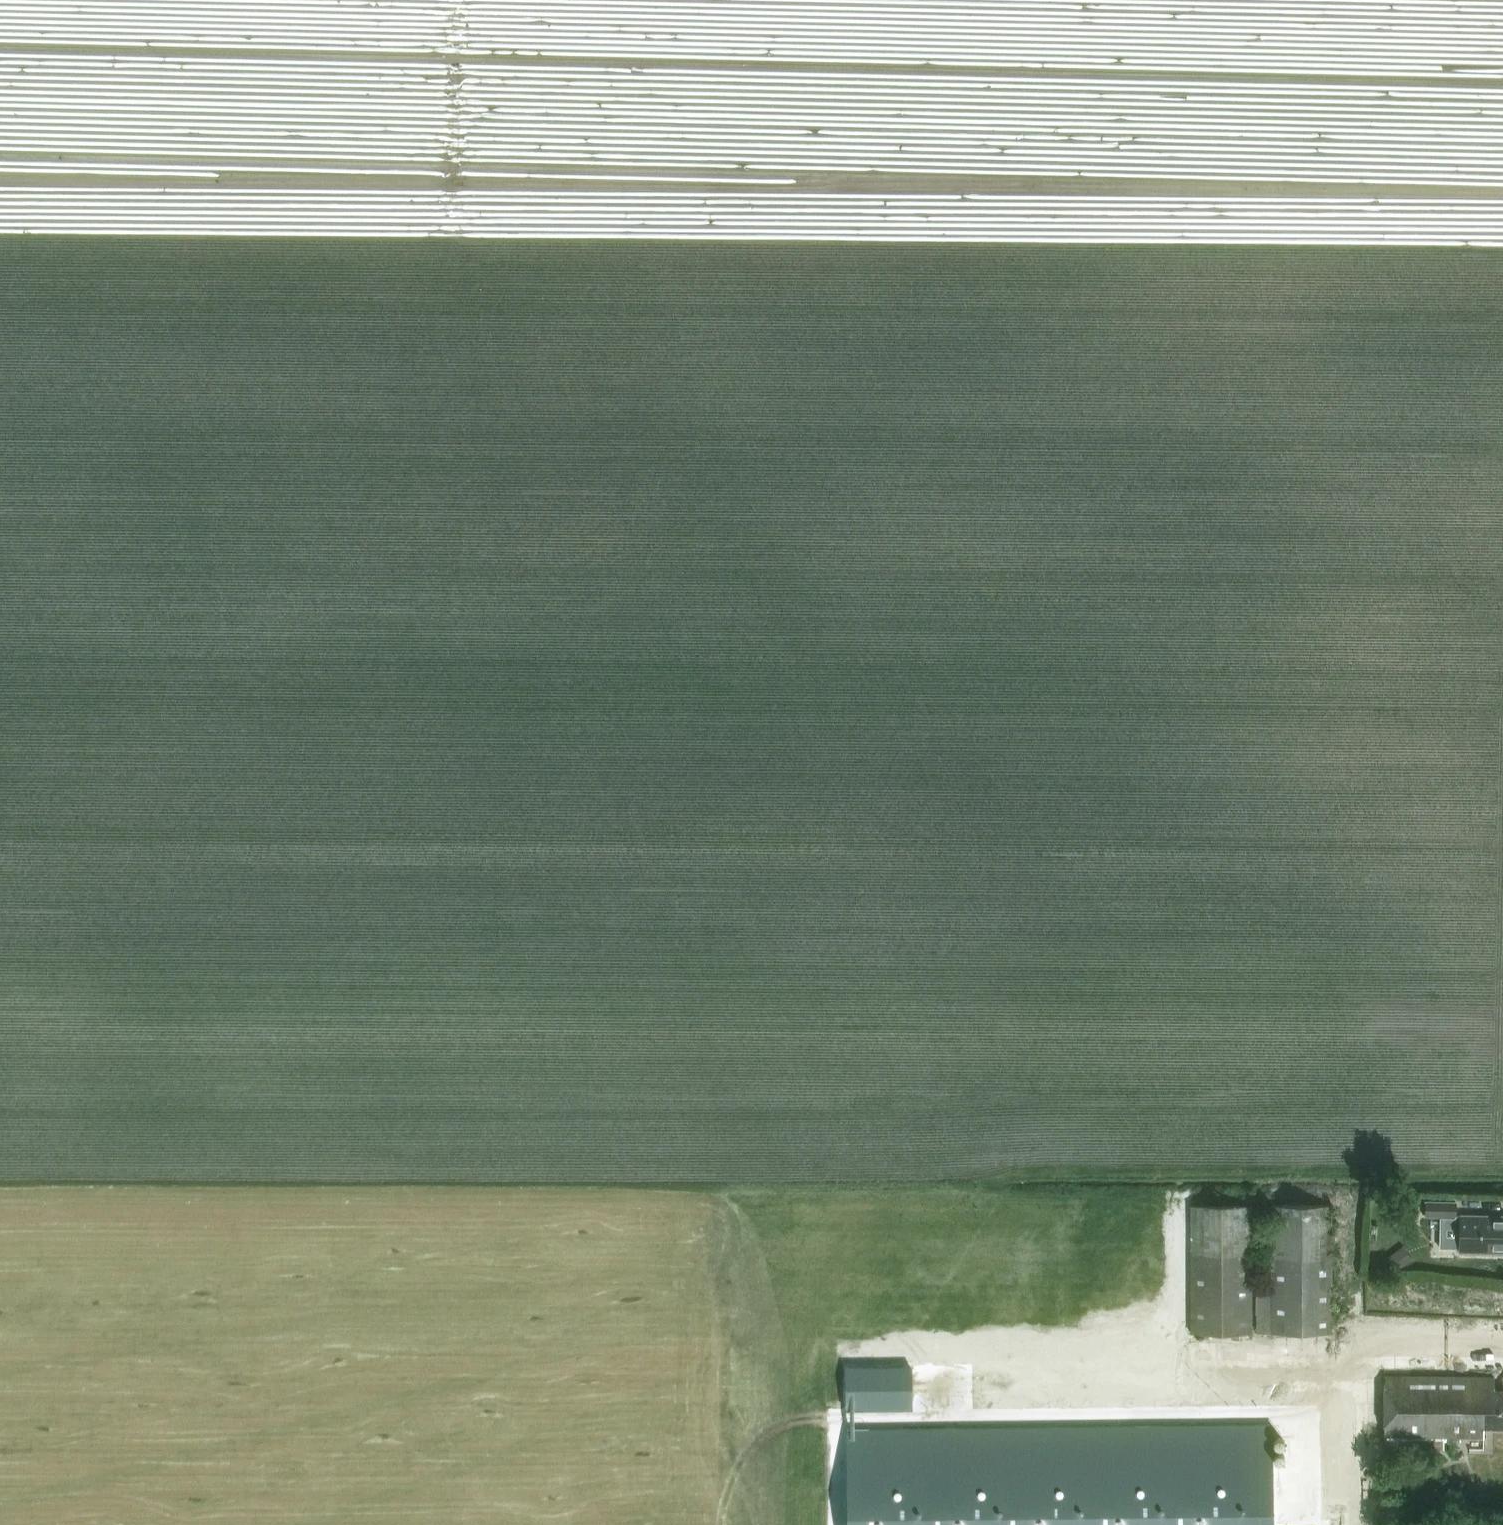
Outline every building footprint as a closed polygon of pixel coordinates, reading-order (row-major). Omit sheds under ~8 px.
[(1456,1217),(1456,1202),(1425,1201),(1425,1215),(1456,1217)] [(1188,1208),(1188,1255),(1188,1335),(1254,1335),(1254,1208),(1188,1208)] [(1255,1333),(1332,1333),(1332,1208),(1272,1208),(1272,1283),(1255,1283),(1255,1333)] [(1460,1215),(1460,1250),(1502,1251),(1502,1216),(1460,1215)] [(1394,1273),(1413,1258),(1401,1244),(1383,1259),(1394,1273)] [(1335,1362),(910,1358),(908,1519),(1333,1522),(1382,1523),(1382,1481),(1334,1481),(1335,1362)] [(1494,1390),(1495,1377),(1385,1376),(1384,1449),(1444,1449),(1444,1441),(1460,1441),(1461,1438),(1484,1438),(1484,1427),(1502,1428),(1502,1390),(1494,1390)]
